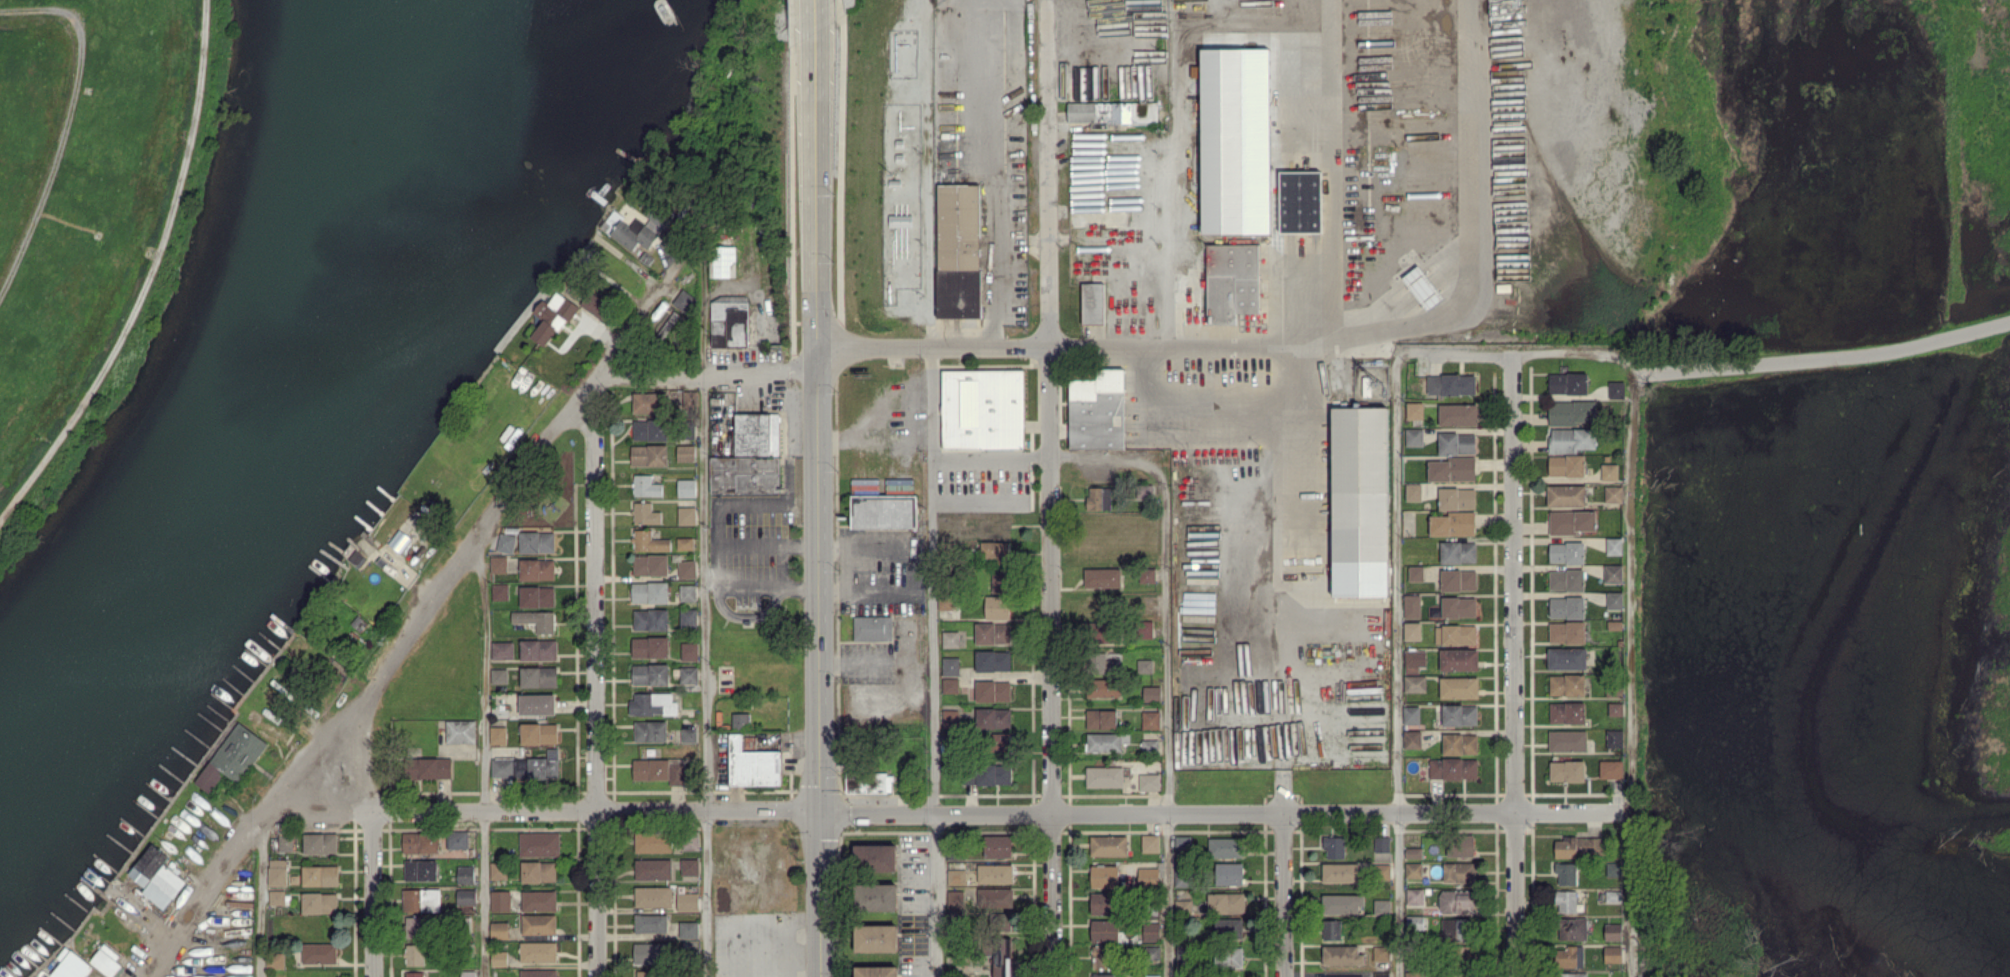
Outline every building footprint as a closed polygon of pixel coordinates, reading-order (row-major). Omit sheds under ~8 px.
[(1202,49),(1203,234),(1271,233),(1270,48),(1202,49)] [(1158,102),(1068,102),(1068,123),(1158,123),(1158,102)] [(1321,171),(1280,171),(1281,233),(1322,232),(1321,171)] [(980,318),(981,184),(938,184),(937,318),(980,318)] [(650,264),(655,258),(645,250),(657,233),(645,224),(639,232),(612,212),(600,229),(650,264)] [(912,226),(911,215),(889,215),(890,227),(912,226)] [(1207,324),(1236,324),(1236,313),(1259,313),(1259,244),(1207,244),(1207,324)] [(736,246),(714,246),(714,276),(736,277),(736,246)] [(1444,297),(1418,265),(1401,278),(1428,310),(1444,297)] [(1082,324),(1104,324),(1104,283),(1082,283),(1082,324)] [(687,313),(696,297),(682,289),(673,304),(687,313)] [(547,348),(577,305),(557,291),(548,304),(542,299),(533,312),(543,319),(531,337),(547,348)] [(712,347),(749,346),(748,296),(711,296),(712,347)] [(682,316),(675,310),(658,331),(665,337),(682,316)] [(942,371),(942,448),(1024,448),(1024,370),(942,371)] [(1125,448),(1124,370),(1069,371),(1070,449),(1125,448)] [(1587,394),(1587,373),(1549,373),(1549,394),(1587,394)] [(1476,394),(1475,374),(1426,375),(1427,395),(1476,394)] [(1624,398),(1624,382),(1609,382),(1609,398),(1624,398)] [(683,407),(698,406),(698,390),(683,391),(683,407)] [(633,413),(660,412),(660,393),(633,393),(633,413)] [(1549,423),(1596,423),(1595,401),(1549,402),(1549,423)] [(1423,402),(1407,402),(1406,419),(1423,420),(1423,402)] [(1439,426),(1478,425),(1477,403),(1439,404),(1439,426)] [(1334,597),(1389,596),(1387,407),(1332,407),(1334,597)] [(735,455),(779,456),(780,414),(736,413),(735,455)] [(668,440),(668,421),(633,420),(633,440),(668,440)] [(1550,453),(1577,453),(1577,449),(1596,449),(1596,428),(1550,428),(1550,453)] [(1423,446),(1423,429),(1405,429),(1406,446),(1423,446)] [(1475,434),(1439,434),(1439,454),(1475,454),(1475,434)] [(668,445),(632,445),(631,465),(667,466),(668,445)] [(695,462),(695,445),(677,445),(677,462),(695,462)] [(1585,476),(1585,455),(1548,455),(1549,477),(1585,476)] [(710,458),(711,493),(780,492),(780,457),(710,458)] [(1428,459),(1428,481),(1475,480),(1475,458),(1428,459)] [(1601,481),(1617,481),(1618,464),(1601,463),(1601,481)] [(662,496),(662,483),(651,483),(651,475),(634,475),(633,495),(662,496)] [(678,479),(678,497),(696,497),(696,480),(678,479)] [(1422,501),(1422,484),(1406,483),(1406,501),(1422,501)] [(1585,485),(1547,485),(1547,507),(1585,506),(1585,485)] [(1604,502),(1622,502),(1622,486),(1605,486),(1604,502)] [(1088,510),(1110,510),(1110,487),(1087,487),(1088,510)] [(1439,509),(1475,510),(1475,488),(1439,488),(1439,509)] [(917,528),(917,495),(851,496),(852,528),(917,528)] [(662,523),(662,511),(652,511),(651,502),(633,502),(633,523),(662,523)] [(678,525),(696,524),(696,506),(678,507),(678,525)] [(1430,515),(1429,535),(1475,536),(1475,511),(1447,511),(1447,515),(1430,515)] [(1596,511),(1550,511),(1549,534),(1578,534),(1578,530),(1596,530),(1596,511)] [(388,544),(402,553),(411,537),(397,529),(388,544)] [(652,539),(652,530),(633,530),(633,551),(671,550),(671,539),(652,539)] [(554,532),(520,532),(520,552),(554,553),(554,532)] [(517,536),(500,533),(497,551),(513,554),(517,536)] [(677,550),(693,549),(693,537),(677,538),(677,550)] [(1606,555),(1621,555),(1621,538),(1606,538),(1606,555)] [(980,562),(1008,563),(1009,542),(980,541),(980,562)] [(1440,542),(1441,564),(1476,563),(1476,542),(1440,542)] [(1584,563),(1584,543),(1549,542),(1549,563),(1584,563)] [(633,575),(668,575),(668,555),(634,555),(633,575)] [(491,573),(508,573),(507,556),(491,556),(491,573)] [(520,581),(555,580),(554,559),(520,560),(520,581)] [(696,578),(695,560),(678,561),(679,579),(696,578)] [(1622,583),(1622,565),(1604,565),(1604,583),(1622,583)] [(1424,581),(1423,566),(1408,566),(1408,581),(1424,581)] [(1121,586),(1120,568),(1084,569),(1085,587),(1121,586)] [(1139,583),(1155,582),(1154,568),(1138,569),(1139,583)] [(1477,590),(1476,569),(1440,570),(1441,591),(1477,590)] [(1549,590),(1584,590),(1584,570),(1549,570),(1549,590)] [(1007,592),(1008,571),(992,571),(992,591),(1007,592)] [(668,582),(632,582),(632,603),(668,602),(668,582)] [(509,600),(508,583),(492,584),(492,600),(509,600)] [(680,601),(696,601),(696,585),(680,585),(680,601)] [(555,606),(555,586),(520,587),(520,607),(555,606)] [(1623,592),(1606,592),(1606,609),(1622,609),(1623,592)] [(1420,618),(1420,595),(1404,595),(1404,618),(1420,618)] [(1009,618),(1008,596),(985,596),(986,618),(1009,618)] [(1476,597),(1441,598),(1442,617),(1476,617),(1476,597)] [(1550,618),(1584,618),(1584,598),(1550,597),(1550,618)] [(669,630),(669,609),(633,609),(633,630),(669,630)] [(697,626),(696,609),(680,609),(680,627),(697,626)] [(512,624),(536,623),(536,633),(555,633),(554,611),(511,612),(512,624)] [(854,615),(854,640),(892,641),(893,615),(854,615)] [(1152,638),(1152,621),(1137,621),(1138,638),(1152,638)] [(1549,643),(1585,643),(1585,621),(1549,621),(1549,643)] [(1011,623),(976,622),(975,643),(1010,644),(1011,623)] [(1420,640),(1421,622),(1404,622),(1404,640),(1420,640)] [(1477,645),(1477,624),(1442,625),(1442,645),(1477,645)] [(959,631),(943,631),(942,647),(959,647),(959,631)] [(669,636),(632,637),(632,658),(669,657),(669,636)] [(521,661),(557,660),(556,640),(520,640),(521,661)] [(513,641),(492,642),(492,660),(514,659),(513,641)] [(698,642),(681,642),(682,660),(698,660),(698,642)] [(1587,648),(1548,648),(1548,670),(1586,670),(1587,648)] [(1478,650),(1440,649),(1439,670),(1478,671),(1478,650)] [(975,671),(1010,671),(1011,651),(976,650),(975,671)] [(1425,667),(1425,651),(1404,650),(1404,674),(1418,674),(1418,666),(1425,667)] [(1121,673),(1120,653),(1095,654),(1096,674),(1121,673)] [(942,675),(959,675),(959,657),(942,658),(942,675)] [(1137,672),(1153,672),(1152,659),(1137,659),(1137,672)] [(632,664),(632,685),(669,686),(669,665),(632,664)] [(557,687),(557,667),(520,667),(521,688),(557,687)] [(698,667),(680,667),(680,683),(697,684),(698,667)] [(508,683),(507,668),(491,669),(492,684),(508,683)] [(1549,696),(1585,697),(1585,675),(1549,674),(1549,696)] [(1404,692),(1426,692),(1425,675),(1403,676),(1404,692)] [(1440,698),(1478,699),(1478,678),(1440,677),(1440,698)] [(943,693),(959,692),(959,678),(942,678),(943,693)] [(976,701),(1010,702),(1011,682),(976,681),(976,701)] [(1120,698),(1120,683),(1087,682),(1087,697),(1120,698)] [(1160,700),(1160,686),(1143,686),(1143,700),(1160,700)] [(677,701),(672,701),(672,692),(631,693),(631,715),(678,714),(677,701)] [(520,694),(520,715),(556,715),(556,694),(520,694)] [(1550,702),(1549,724),(1585,724),(1585,703),(1550,702)] [(1608,716),(1622,716),(1623,703),(1608,702),(1608,716)] [(1477,726),(1477,706),(1442,705),(1442,726),(1477,726)] [(1420,724),(1419,707),(1403,707),(1403,724),(1420,724)] [(1011,709),(977,709),(977,728),(1011,729),(1011,709)] [(959,710),(943,710),(943,728),(958,728),(959,710)] [(1116,710),(1086,710),(1086,729),(1116,728),(1116,710)] [(1159,711),(1142,711),(1141,728),(1159,729),(1159,711)] [(750,713),(733,713),(733,727),(750,727),(750,713)] [(476,720),(447,720),(446,743),(476,743),(476,720)] [(196,784),(210,793),(223,773),(240,784),(268,741),(237,721),(196,784)] [(667,721),(634,721),(634,742),(667,742),(667,721)] [(558,744),(558,723),(521,723),(521,745),(558,744)] [(491,725),(490,745),(506,745),(507,725),(491,725)] [(697,742),(697,728),(682,728),(682,742),(697,742)] [(1622,729),(1606,729),(1606,748),(1622,748),(1622,729)] [(1420,748),(1420,730),(1403,730),(1403,748),(1420,748)] [(1587,731),(1548,730),(1548,750),(1586,751),(1587,731)] [(1087,732),(1086,752),(1122,752),(1122,743),(1129,743),(1129,737),(1123,737),(1123,733),(1087,732)] [(782,750),(743,751),(743,733),(730,733),(731,786),(782,785),(782,750)] [(1009,752),(1010,733),(992,733),(992,752),(1009,752)] [(1442,755),(1477,755),(1477,734),(1443,734),(1442,755)] [(1158,740),(1142,740),(1141,751),(1157,751),(1158,740)] [(529,778),(560,777),(559,748),(547,748),(547,757),(528,758),(529,778)] [(419,758),(419,766),(410,766),(410,778),(451,779),(452,758),(419,758)] [(523,777),(523,759),(492,758),(491,776),(523,777)] [(1477,780),(1477,759),(1429,758),(1429,779),(1477,780)] [(633,760),(633,780),(670,781),(670,786),(684,786),(685,760),(633,760)] [(1599,779),(1623,779),(1623,760),(1599,760),(1599,779)] [(1584,761),(1550,761),(1550,782),(1584,782),(1584,761)] [(1011,784),(1011,765),(977,766),(977,785),(1011,784)] [(1123,787),(1123,767),(1086,766),(1086,787),(1123,787)] [(893,793),(893,772),(846,773),(846,794),(893,793)] [(1159,774),(1139,774),(1139,791),(1159,791),(1159,774)] [(403,831),(403,853),(438,854),(438,832),(403,831)] [(468,831),(447,831),(448,849),(469,849),(468,831)] [(672,854),(672,840),(652,840),(652,831),(635,831),(635,853),(672,854)] [(279,851),(293,851),(294,832),(279,832),(279,851)] [(520,857),(560,856),(560,832),(519,833),(520,857)] [(337,833),(304,833),(304,855),(337,854),(337,833)] [(1141,852),(1159,852),(1159,835),(1142,834),(1141,852)] [(1447,856),(1474,857),(1474,835),(1447,834),(1447,856)] [(1011,835),(984,836),(985,859),(1012,858),(1011,835)] [(1091,857),(1127,856),(1127,835),(1090,836),(1091,857)] [(1174,852),(1191,851),(1190,835),(1174,836),(1174,852)] [(1390,835),(1374,835),(1374,853),(1389,853),(1390,835)] [(1345,859),(1344,836),(1322,836),(1322,850),(1326,850),(1327,860),(1345,859)] [(1554,856),(1601,854),(1600,837),(1554,838),(1554,856)] [(1242,838),(1208,838),(1208,858),(1242,858),(1242,838)] [(186,881),(163,864),(169,856),(151,843),(128,874),(146,887),(142,893),(165,910),(186,881)] [(897,872),(897,844),(854,844),(854,871),(897,872)] [(1421,859),(1421,848),(1404,848),(1404,859),(1421,859)] [(635,879),(672,880),(672,859),(635,858),(635,879)] [(681,875),(699,875),(699,858),(681,859),(681,875)] [(269,886),(287,886),(287,859),(269,860),(269,886)] [(437,860),(405,860),(404,881),(437,881),(437,860)] [(556,882),(556,861),(521,862),(521,883),(556,882)] [(1474,862),(1443,863),(1443,883),(1474,882),(1474,862)] [(965,884),(965,863),(948,863),(948,885),(965,884)] [(1216,863),(1216,885),(1243,885),(1242,863),(1216,863)] [(1359,863),(1322,864),(1323,884),(1359,884),(1359,863)] [(1421,863),(1405,863),(1405,879),(1421,879),(1421,863)] [(1557,886),(1577,885),(1576,863),(1556,864),(1557,886)] [(978,884),(1013,884),(1012,864),(978,865),(978,884)] [(1391,879),(1390,864),(1376,864),(1377,879),(1391,879)] [(302,866),(303,887),(339,886),(339,865),(302,866)] [(1118,888),(1119,866),(1091,865),(1090,888),(1118,888)] [(474,866),(457,867),(457,885),(474,884),(474,866)] [(1138,887),(1158,887),(1158,868),(1137,868),(1138,887)] [(897,883),(856,884),(857,911),(898,910),(897,883)] [(635,887),(635,908),(672,908),(672,887),(635,887)] [(1012,908),(1013,889),(978,888),(977,907),(1012,908)] [(1405,905),(1423,906),(1424,888),(1406,888),(1405,905)] [(285,889),(269,889),(269,905),(285,905),(285,889)] [(440,912),(440,889),(403,889),(403,912),(440,912)] [(457,905),(476,905),(476,889),(457,889),(457,905)] [(1474,913),(1474,889),(1439,890),(1439,914),(1474,913)] [(510,890),(490,891),(490,912),(510,911),(510,890)] [(557,911),(556,890),(521,891),(522,912),(557,911)] [(948,908),(964,908),(964,890),(948,891),(948,908)] [(1576,891),(1556,890),(1556,914),(1576,914),(1576,891)] [(303,914),(337,913),(337,892),(302,893),(303,914)] [(698,892),(677,893),(678,912),(699,911),(698,892)] [(1244,893),(1208,892),(1208,913),(1244,914),(1244,893)] [(1091,915),(1114,915),(1115,894),(1091,893),(1091,915)] [(1323,895),(1323,915),(1362,914),(1361,895),(1323,895)] [(1390,900),(1374,899),(1373,913),(1390,914),(1390,900)] [(667,934),(667,915),(635,914),(635,933),(667,934)] [(556,915),(522,915),(522,935),(556,935),(556,915)] [(421,937),(420,916),(406,917),(407,938),(421,937)] [(1406,929),(1426,930),(1426,916),(1407,916),(1406,929)] [(1242,919),(1216,918),(1215,938),(1241,940),(1242,919)] [(1442,918),(1442,939),(1470,940),(1470,918),(1442,918)] [(1586,940),(1586,918),(1558,919),(1558,940),(1586,940)] [(1341,919),(1322,920),(1323,940),(1342,939),(1341,919)] [(1091,920),(1092,942),(1118,941),(1117,920),(1091,920)] [(698,938),(698,921),(679,922),(680,939),(698,938)] [(509,922),(490,922),(491,939),(509,939),(509,922)] [(1143,941),(1161,941),(1160,923),(1143,923),(1143,941)] [(856,954),(898,953),(897,925),(856,925),(856,954)] [(557,942),(520,942),(520,962),(557,962),(557,942)] [(105,943),(90,960),(109,976),(112,976),(122,965),(115,959),(119,955),(105,943)] [(337,963),(337,943),(303,943),(303,963),(337,963)] [(424,943),(406,943),(405,965),(423,965),(424,943)] [(634,964),(668,964),(667,943),(633,944),(634,964)] [(1242,945),(1215,945),(1215,966),(1242,967),(1242,945)] [(1358,946),(1323,945),(1322,966),(1364,966),(1365,954),(1358,954),(1358,946)] [(1373,946),(1374,961),(1389,961),(1388,945),(1373,946)] [(1621,946),(1603,946),(1604,963),(1621,963),(1621,946)] [(1092,969),(1112,968),(1111,947),(1091,948),(1092,969)] [(1583,968),(1583,947),(1555,947),(1554,968),(1583,968)] [(72,949),(51,975),(53,976),(85,976),(94,967),(72,949)] [(284,969),(285,951),(267,951),(266,969),(284,969)] [(508,966),(507,951),(491,952),(492,966),(508,966)] [(856,966),(856,976),(898,976),(898,965),(856,966)] [(521,969),(520,976),(558,976),(558,970),(521,969)]
